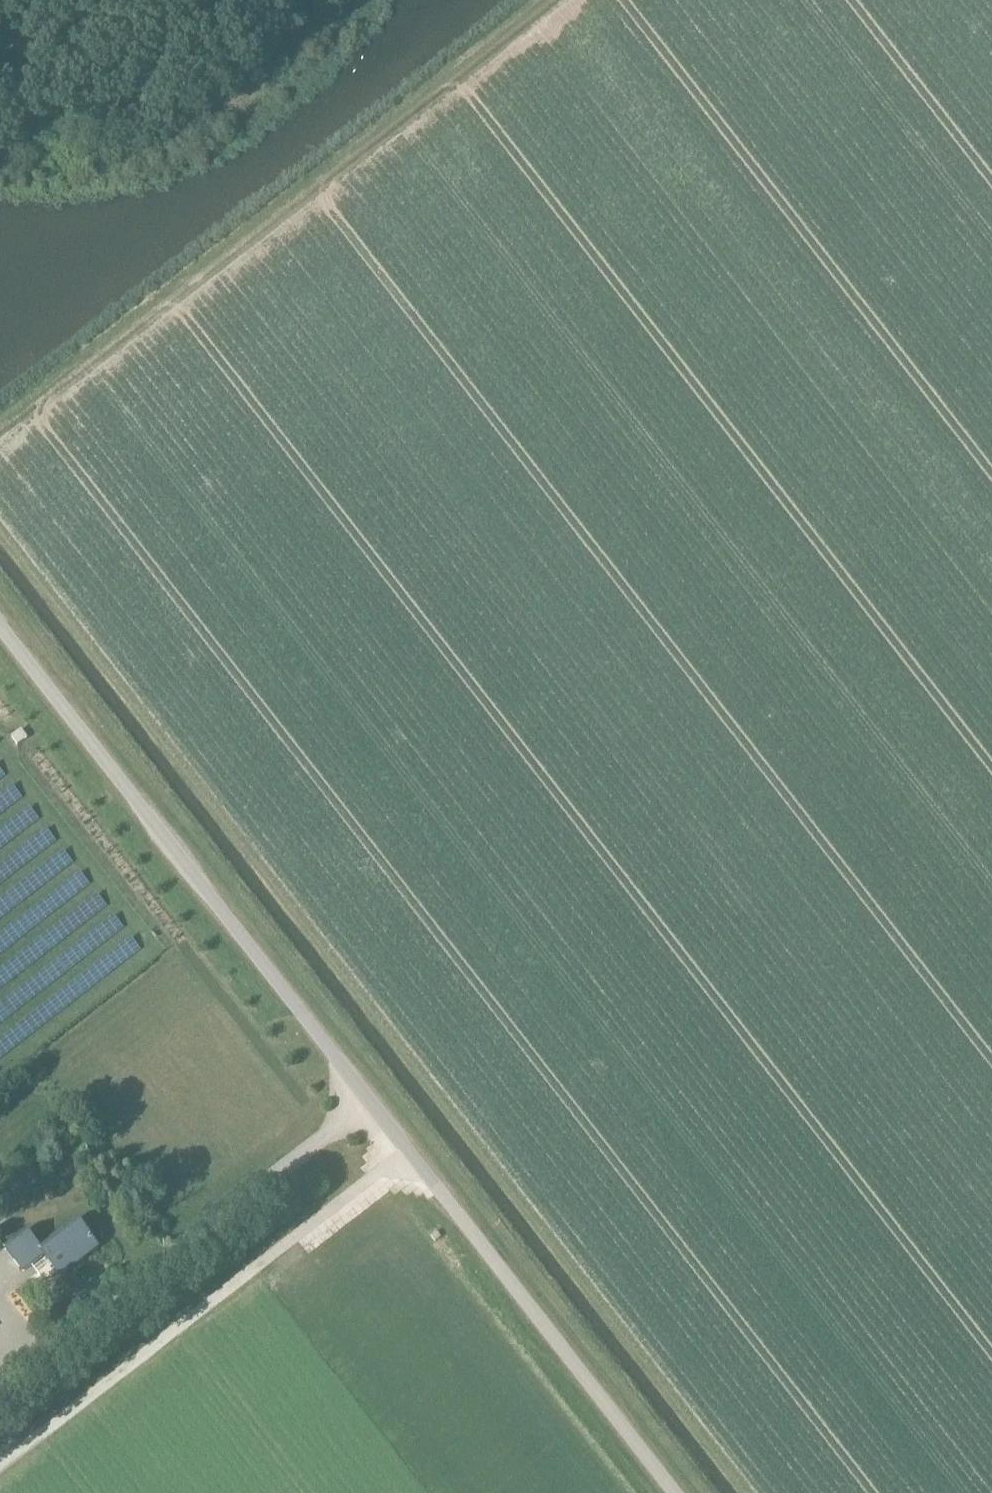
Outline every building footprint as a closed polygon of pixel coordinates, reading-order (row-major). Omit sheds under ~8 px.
[(43,1256),(61,1278),(98,1249),(77,1222),(40,1250),(26,1233),(4,1250),(22,1273),(43,1256)]
